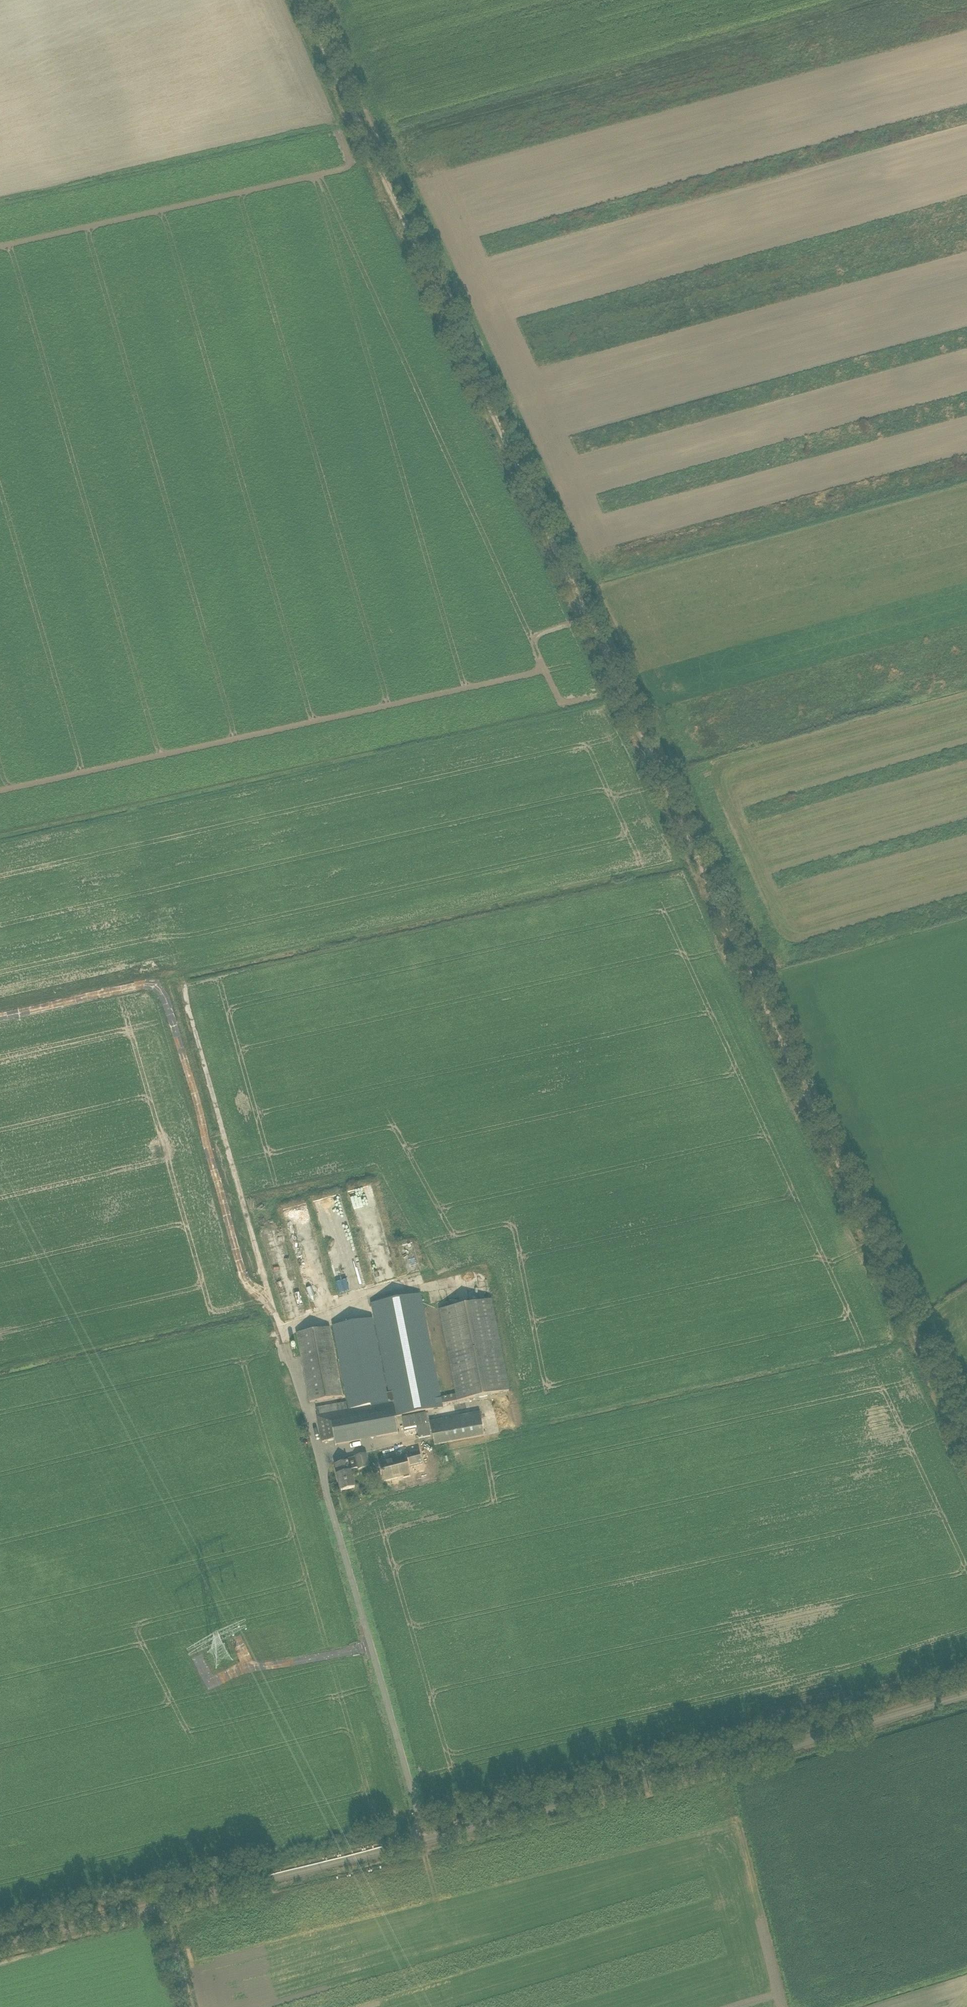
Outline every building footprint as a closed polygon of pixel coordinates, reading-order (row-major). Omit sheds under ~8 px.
[(268,1254),(272,1265),(281,1263),(278,1251),(268,1254)] [(407,1273),(419,1270),(416,1252),(403,1254),(407,1273)] [(398,1433),(397,1428),(394,1416),(443,1407),(442,1404),(510,1391),(492,1299),(439,1310),(455,1394),(441,1397),(421,1294),(371,1303),(387,1389),(392,1388),(393,1390),(387,1391),(373,1318),(333,1326),(347,1402),(316,1408),(322,1442),(335,1440),(336,1445),(398,1433)] [(311,1402),(343,1395),(330,1326),(297,1333),(311,1402)] [(484,1439),(480,1411),(429,1420),(434,1445),(452,1442),(452,1444),(484,1439)] [(402,1418),(405,1429),(416,1427),(419,1439),(431,1436),(426,1413),(402,1418)] [(418,1451),(405,1454),(404,1449),(394,1451),(397,1459),(380,1463),(385,1480),(397,1477),(397,1476),(409,1473),(409,1474),(410,1473),(408,1466),(421,1462),(418,1451)] [(369,1466),(366,1454),(347,1459),(348,1462),(335,1465),(338,1475),(337,1475),(341,1491),(355,1487),(351,1471),(351,1472),(350,1470),(358,1468),(359,1469),(369,1466)]
